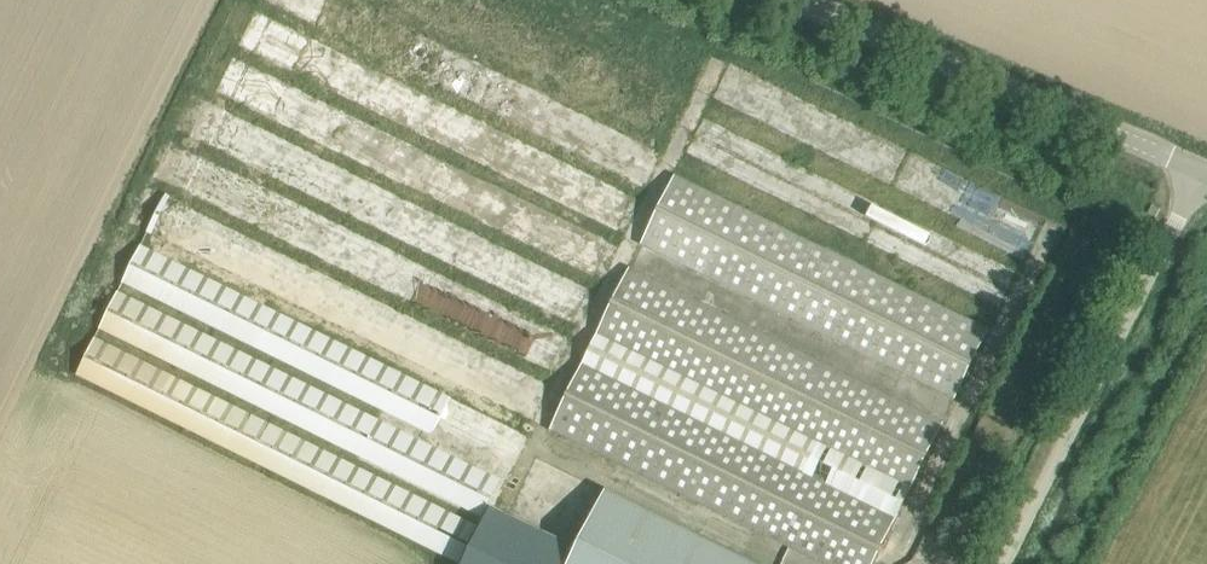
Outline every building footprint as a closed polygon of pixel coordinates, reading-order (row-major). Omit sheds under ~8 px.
[(644,188),(662,152),(350,0),(260,0),(644,188)] [(668,141),(686,104),(474,0),(379,0),(668,141)] [(237,50),(622,239),(641,200),(256,12),(237,50)] [(214,97),(600,286),(619,248),(234,59),(214,97)] [(712,104),(1027,258),(1047,217),(733,62),(712,104)] [(191,143),(577,331),(595,294),(211,106),(191,143)] [(685,159),(1001,313),(1020,273),(705,119),(685,159)] [(169,190),(554,378),(573,340),(188,152),(169,190)] [(642,243),(956,398),(989,331),(675,176),(642,243)] [(147,235),(531,423),(549,387),(165,198),(147,235)] [(140,246),(123,282),(506,470),(524,435),(140,246)] [(596,336),(910,491),(944,423),(629,269),(596,336)] [(117,293),(100,328),(483,516),(501,481),(117,293)] [(94,339),(77,375),(460,563),(477,527),(94,339)] [(825,563),(874,563),(898,516),(876,506),(584,363),(551,429),(825,563)] [(571,563),(752,563),(606,492),(571,563)]
